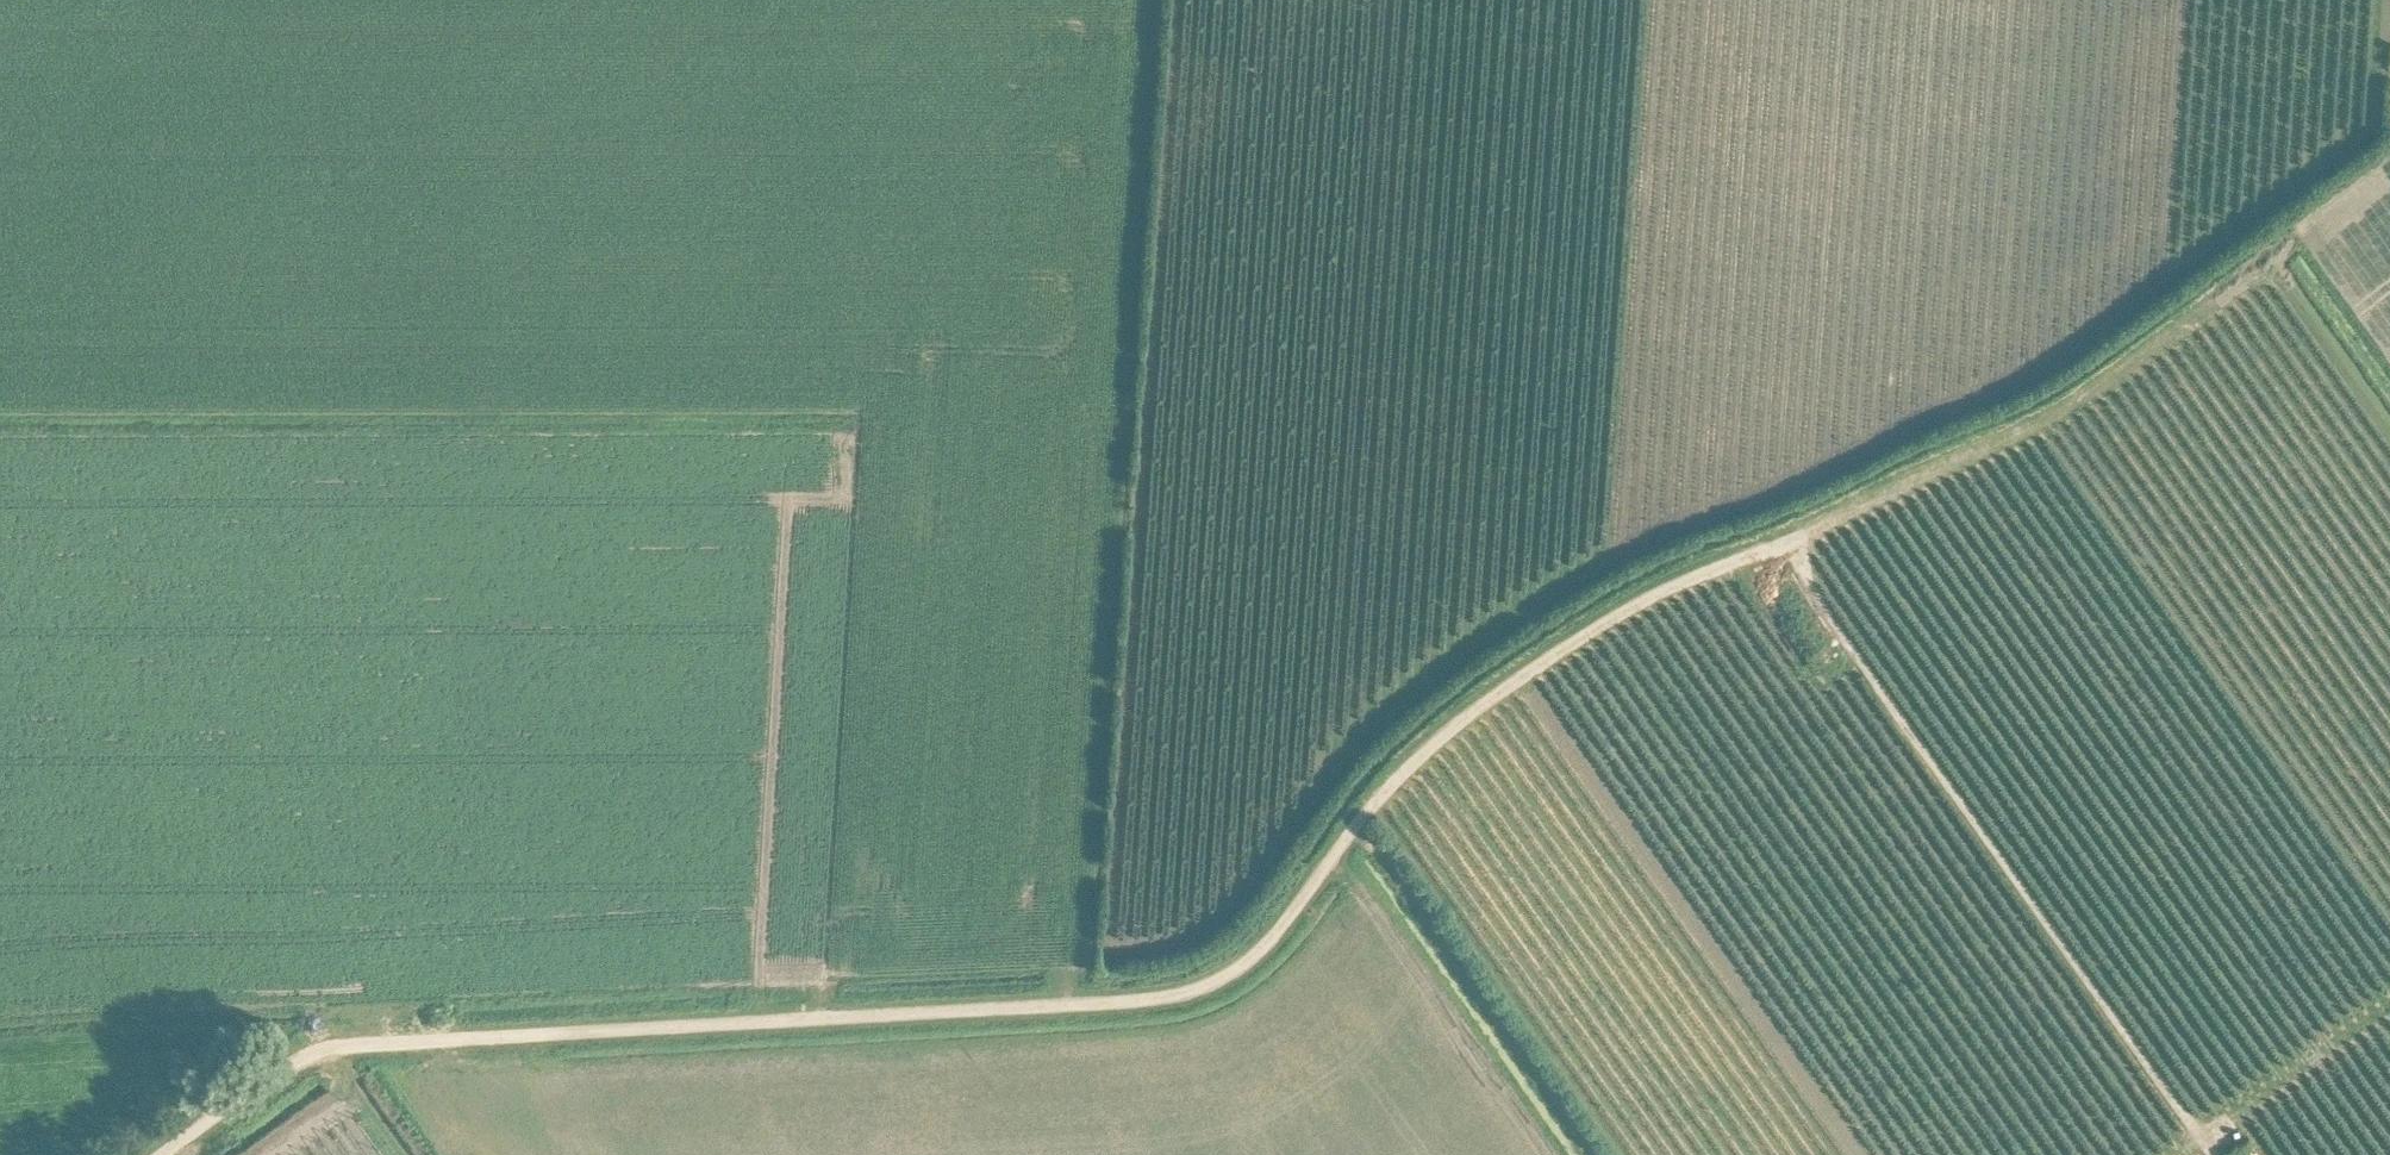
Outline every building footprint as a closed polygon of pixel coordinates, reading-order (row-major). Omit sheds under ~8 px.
[(2226,1154),(2261,1154),(2249,1138),(2226,1154)]
